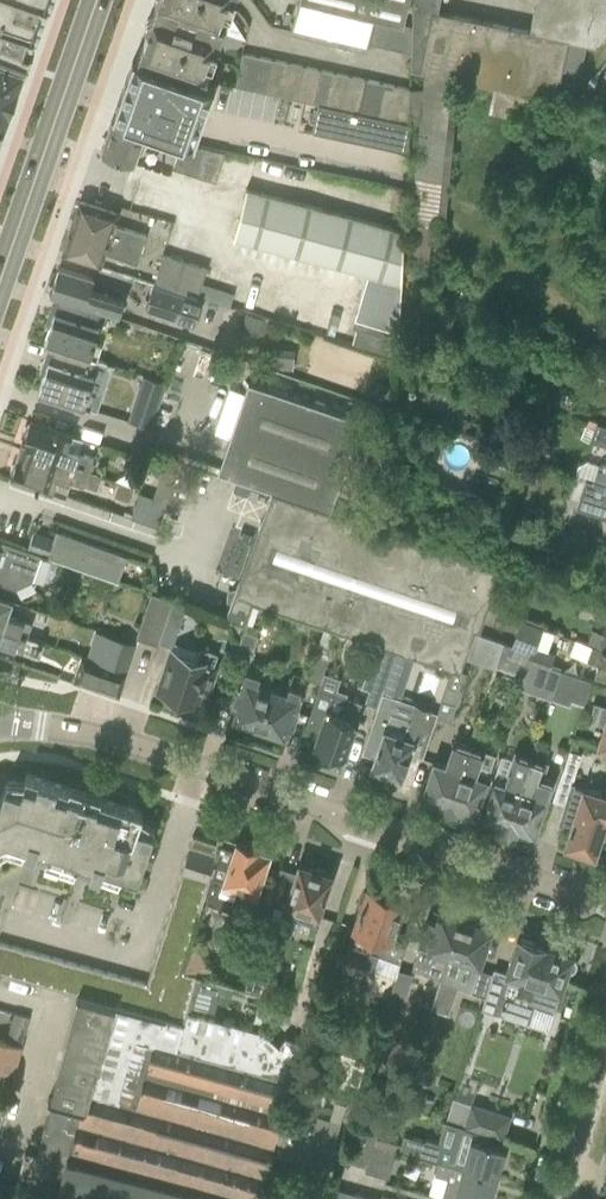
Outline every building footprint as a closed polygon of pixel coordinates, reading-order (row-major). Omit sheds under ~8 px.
[(25,67),(34,42),(33,42),(37,31),(37,32),(48,0),(0,0),(0,58),(25,67)] [(159,0),(157,8),(225,32),(236,0),(159,0)] [(290,30),(365,49),(367,42),(374,15),(395,21),(403,23),(408,0),(299,0),(290,30)] [(411,52),(411,65),(421,67),(427,33),(432,10),(435,10),(437,0),(412,0),(412,25),(411,52)] [(421,67),(422,67),(458,74),(557,93),(560,80),(562,69),(568,39),(583,42),(597,45),(605,33),(605,0),(535,0),(529,29),(435,10),(432,10),(427,33),(421,67)] [(149,32),(139,61),(207,85),(208,81),(225,32),(157,8),(154,16),(149,18),(146,26),(149,32)] [(374,15),(367,42),(389,47),(395,21),(374,15)] [(395,21),(389,47),(411,52),(412,25),(403,23),(395,21)] [(568,39),(562,69),(576,72),(583,42),(568,39)] [(252,90),(259,57),(244,54),(237,87),(252,90)] [(274,60),(259,57),(252,90),(267,93),(274,60)] [(133,59),(112,116),(113,117),(194,144),(195,141),(193,140),(192,141),(186,139),(191,122),(198,124),(197,126),(200,127),(201,123),(199,122),(199,123),(191,120),(196,105),(206,109),(207,105),(212,90),(213,91),(214,87),(207,85),(139,61),(133,59)] [(274,60),(267,93),(282,96),(289,63),(274,60)] [(289,63),(282,96),(297,100),(304,67),(289,63)] [(13,103),(14,101),(12,100),(15,93),(16,93),(21,81),(20,77),(21,74),(0,66),(0,98),(13,103)] [(304,67),(297,100),(312,103),(319,70),(304,67)] [(319,70),(312,103),(318,104),(327,106),(334,73),(319,70)] [(349,76),(334,73),(327,106),(332,107),(342,109),(349,76)] [(349,76),(342,109),(347,110),(357,112),(364,79),(349,76)] [(379,83),(364,79),(357,112),(361,113),(372,116),(379,83)] [(560,80),(557,93),(571,97),(574,83),(560,80)] [(394,86),(379,83),(372,116),(376,116),(387,119),(394,86)] [(409,89),(394,86),(387,119),(390,119),(408,123),(409,89)] [(2,130),(3,126),(6,124),(10,111),(8,111),(11,104),(13,104),(13,103),(0,98),(0,129),(2,130)] [(318,104),(312,132),(326,135),(332,107),(327,106),(318,104)] [(332,107),(326,135),(341,138),(347,110),(342,109),(332,107)] [(347,110),(341,138),(355,141),(361,113),(357,112),(347,110)] [(361,113),(355,141),(370,144),(376,116),(372,116),(361,113)] [(376,116),(370,144),(384,147),(390,119),(387,119),(376,116)] [(113,118),(101,151),(134,163),(144,135),(152,138),(150,143),(150,145),(176,154),(171,167),(213,180),(222,152),(194,144),(113,117),(113,118)] [(390,119),(384,147),(408,152),(408,123),(390,119)] [(513,163),(534,164),(535,151),(515,151),(513,163)] [(583,173),(600,181),(605,169),(605,164),(590,157),(583,173)] [(583,179),(567,173),(562,188),(577,194),(583,179)] [(403,229),(270,195),(247,189),(234,238),(257,244),(400,281),(403,229)] [(81,202),(73,227),(65,252),(98,262),(102,252),(136,263),(145,234),(113,224),(117,213),(81,202)] [(510,228),(520,231),(528,205),(517,202),(510,228)] [(169,237),(174,222),(148,213),(143,228),(169,237)] [(196,297),(205,270),(161,256),(153,283),(196,297)] [(92,279),(82,275),(59,268),(50,294),(71,301),(105,312),(117,316),(122,301),(89,290),(92,279)] [(143,307),(194,323),(202,300),(151,283),(143,307)] [(105,312),(71,301),(66,316),(57,313),(46,344),(54,347),(91,359),(101,328),(100,327),(105,312)] [(240,328),(261,335),(266,319),(245,312),(240,328)] [(352,313),(348,329),(355,331),(351,345),(392,355),(398,330),(383,326),(384,322),(352,313)] [(91,359),(54,347),(39,393),(83,408),(94,377),(91,376),(96,361),(91,359)] [(605,379),(605,357),(604,356),(596,375),(605,379)] [(133,396),(160,405),(166,385),(139,376),(133,396)] [(380,381),(372,394),(381,400),(388,387),(380,381)] [(272,491),(330,511),(360,421),(248,383),(217,473),(272,491)] [(26,435),(21,448),(88,472),(93,458),(67,449),(72,435),(31,421),(30,424),(26,424),(23,432),(26,435)] [(594,424),(589,436),(605,442),(605,428),(594,424)] [(482,442),(477,456),(495,463),(500,448),(482,442)] [(88,472),(21,448),(17,461),(13,462),(11,470),(13,472),(12,475),(66,494),(70,481),(83,486),(88,472)] [(576,474),(605,484),(605,464),(604,463),(598,466),(586,462),(579,466),(576,474)] [(584,512),(601,517),(604,508),(605,509),(605,488),(593,484),(584,512)] [(501,569),(330,511),(272,491),(226,616),(245,623),(252,602),(315,623),(338,631),(453,669),(460,672),(461,672),(475,630),(480,631),(495,586),(501,569)] [(139,495),(131,518),(145,522),(152,497),(139,493),(139,495)] [(152,497),(145,522),(158,527),(167,499),(153,495),(152,497)] [(210,572),(237,581),(254,524),(228,516),(210,572)] [(127,556),(57,531),(54,539),(34,532),(29,548),(52,556),(120,581),(128,556),(127,556)] [(15,586),(32,582),(42,556),(1,541),(0,544),(0,581),(15,586)] [(596,552),(592,564),(605,569),(605,555),(596,552)] [(514,573),(501,569),(495,586),(508,591),(514,573)] [(604,601),(605,595),(605,588),(588,582),(583,594),(604,601)] [(159,640),(173,599),(152,591),(136,636),(158,644),(159,640)] [(605,621),(605,618),(605,605),(583,597),(578,611),(605,621)] [(26,637),(31,624),(5,615),(10,602),(0,598),(0,628),(26,637)] [(173,599),(159,640),(172,645),(186,603),(173,599)] [(521,618),(513,643),(530,649),(531,649),(531,648),(539,624),(521,618)] [(20,650),(39,657),(44,643),(26,637),(0,628),(0,643),(20,650)] [(250,659),(258,636),(243,631),(235,654),(250,659)] [(588,645),(599,649),(605,651),(605,636),(592,631),(588,645)] [(110,635),(100,663),(127,672),(136,644),(110,635)] [(513,643),(511,642),(502,639),(494,660),(523,670),(527,657),(530,649),(513,643)] [(307,678),(320,683),(333,645),(320,641),(307,678)] [(374,644),(358,688),(380,695),(382,691),(384,686),(396,652),(374,644)] [(588,645),(584,658),(601,664),(598,678),(605,680),(605,651),(599,649),(588,645)] [(530,649),(527,657),(544,663),(547,654),(531,648),(531,649),(530,649)] [(170,650),(165,667),(157,690),(161,691),(163,694),(172,697),(175,696),(196,703),(200,691),(207,693),(217,665),(212,664),(215,654),(200,649),(197,659),(170,650)] [(396,652),(384,686),(382,691),(396,696),(410,657),(396,652)] [(80,656),(80,659),(72,681),(119,697),(127,672),(100,663),(80,656)] [(527,657),(523,670),(521,675),(554,686),(554,685),(555,683),(560,669),(544,663),(527,657)] [(247,663),(240,684),(233,707),(237,708),(233,717),(244,721),(245,723),(253,726),(255,725),(258,726),(271,689),(256,684),(262,668),(247,663)] [(460,672),(453,669),(443,699),(456,704),(466,673),(461,672),(460,672)] [(555,683),(554,685),(574,691),(570,703),(583,707),(592,681),(562,670),(560,669),(555,683)] [(286,694),(271,689),(258,726),(261,727),(263,729),(270,732),(273,731),(283,734),(286,725),(291,726),(306,682),(291,677),(286,694)] [(344,757),(363,703),(334,693),(334,694),(318,688),(306,724),(319,729),(313,746),(344,757)] [(595,704),(590,719),(604,723),(598,744),(605,747),(605,707),(595,704)] [(415,758),(427,723),(390,711),(372,766),(401,776),(407,756),(415,758)] [(439,804),(447,807),(468,745),(454,740),(446,764),(434,760),(421,796),(439,802),(439,804)] [(468,745),(447,807),(456,810),(457,808),(474,814),(482,791),(487,778),(492,763),(480,759),(483,750),(468,745)] [(492,780),(488,793),(480,816),(507,825),(529,759),(514,754),(504,784),(492,780)] [(545,765),(529,759),(507,825),(534,834),(552,781),(541,777),(545,765)] [(565,807),(573,785),(576,775),(563,771),(552,802),(565,807)] [(7,836),(25,842),(20,858),(30,862),(31,859),(42,863),(41,865),(43,866),(46,854),(61,859),(82,797),(67,792),(69,787),(26,772),(21,789),(4,783),(0,796),(0,839),(7,836)] [(565,845),(594,855),(600,835),(605,837),(605,796),(573,785),(565,807),(560,822),(571,826),(565,845)] [(82,797),(61,859),(76,864),(73,874),(73,876),(74,876),(75,874),(86,878),(85,880),(96,883),(101,867),(137,879),(153,833),(137,827),(142,811),(99,797),(97,802),(82,797)] [(192,835),(189,844),(218,853),(221,844),(220,844),(222,838),(217,836),(214,843),(192,835)] [(221,844),(218,853),(214,867),(210,881),(207,892),(250,907),(268,854),(236,843),(234,849),(221,844)] [(189,844),(185,858),(214,867),(218,853),(189,844)] [(185,858),(180,872),(210,881),(214,867),(185,858)] [(299,864),(292,886),(278,925),(293,930),(297,918),(314,924),(330,874),(299,864)] [(210,881),(180,872),(176,886),(206,895),(207,892),(210,881)] [(360,909),(342,960),(369,969),(372,970),(378,955),(400,962),(405,945),(389,940),(398,915),(400,910),(397,909),(401,898),(367,887),(360,909)] [(260,907),(254,927),(262,929),(268,910),(260,907)] [(415,959),(411,968),(422,972),(426,973),(429,963),(434,949),(441,952),(448,954),(449,954),(461,918),(440,911),(437,920),(427,917),(417,949),(418,949),(415,959)] [(448,954),(439,981),(485,996),(493,973),(479,968),(480,965),(479,964),(491,928),(485,926),(485,923),(479,921),(476,923),(461,918),(449,954),(448,954)] [(192,938),(163,928),(158,942),(188,952),(189,948),(192,938)] [(485,996),(481,1008),(529,1024),(533,1012),(506,1003),(508,997),(553,1012),(566,971),(568,971),(569,971),(571,971),(572,970),(573,970),(574,969),(575,967),(576,966),(576,965),(576,964),(576,963),(576,962),(576,961),(576,960),(575,959),(575,958),(574,957),(573,956),(572,955),(518,937),(506,973),(507,974),(506,977),(493,973),(485,996)] [(265,992),(279,946),(258,940),(258,942),(254,955),(244,987),(265,992)] [(2,972),(10,944),(0,941),(0,972),(2,972)] [(247,942),(244,946),(244,950),(248,954),(254,955),(258,942),(251,941),(247,942)] [(188,952),(158,942),(154,956),(184,966),(187,954),(188,952)] [(24,948),(10,944),(2,972),(16,976),(24,948)] [(24,948),(16,976),(29,980),(37,951),(24,948)] [(187,954),(184,966),(183,971),(195,974),(204,976),(207,964),(200,951),(189,948),(188,952),(187,954)] [(51,955),(37,951),(29,980),(43,984),(51,955)] [(64,959),(51,955),(43,984),(56,987),(64,959)] [(154,956),(149,970),(180,980),(183,971),(184,966),(154,956)] [(78,963),(64,959),(56,987),(70,991),(78,963)] [(91,966),(78,963),(70,991),(80,994),(83,995),(91,966)] [(91,966),(83,995),(97,999),(105,970),(91,966)] [(407,995),(413,973),(398,969),(392,991),(407,995)] [(118,974),(105,970),(97,999),(110,1002),(118,974)] [(149,970),(146,981),(138,1010),(182,1022),(185,1012),(185,1011),(195,974),(183,971),(180,980),(149,970)] [(118,974),(110,1002),(124,1006),(132,978),(118,974)] [(146,981),(132,978),(124,1006),(138,1010),(146,981)] [(138,1010),(124,1006),(110,1002),(97,999),(83,995),(80,994),(25,1188),(71,1198),(256,1198),(258,1191),(257,1191),(268,1155),(283,1110),(302,1044),(284,1040),(278,1046),(267,1036),(267,1035),(232,1026),(185,1012),(182,1022),(138,1010)] [(14,1011),(6,1040),(19,1044),(27,1014),(14,1011)] [(6,1040),(0,1038),(0,1068),(12,1072),(19,1044),(6,1040)] [(414,1105),(429,1110),(433,1099),(418,1094),(414,1105)] [(509,1116),(470,1104),(464,1126),(463,1128),(489,1136),(502,1139),(509,1116)] [(339,1126),(283,1110),(268,1155),(326,1172),(339,1126)] [(354,1121),(350,1136),(343,1157),(365,1165),(372,1142),(376,1128),(354,1121)] [(463,1128),(464,1126),(460,1125),(457,1136),(453,1150),(440,1146),(438,1142),(428,1139),(425,1141),(405,1135),(401,1150),(430,1158),(438,1161),(495,1178),(503,1149),(486,1144),(489,1136),(463,1128)] [(372,1142),(365,1165),(364,1170),(387,1177),(396,1150),(372,1142)] [(438,1161),(428,1193),(427,1193),(427,1194),(444,1198),(455,1198),(456,1198),(461,1198),(488,1198),(495,1178),(438,1161)]
